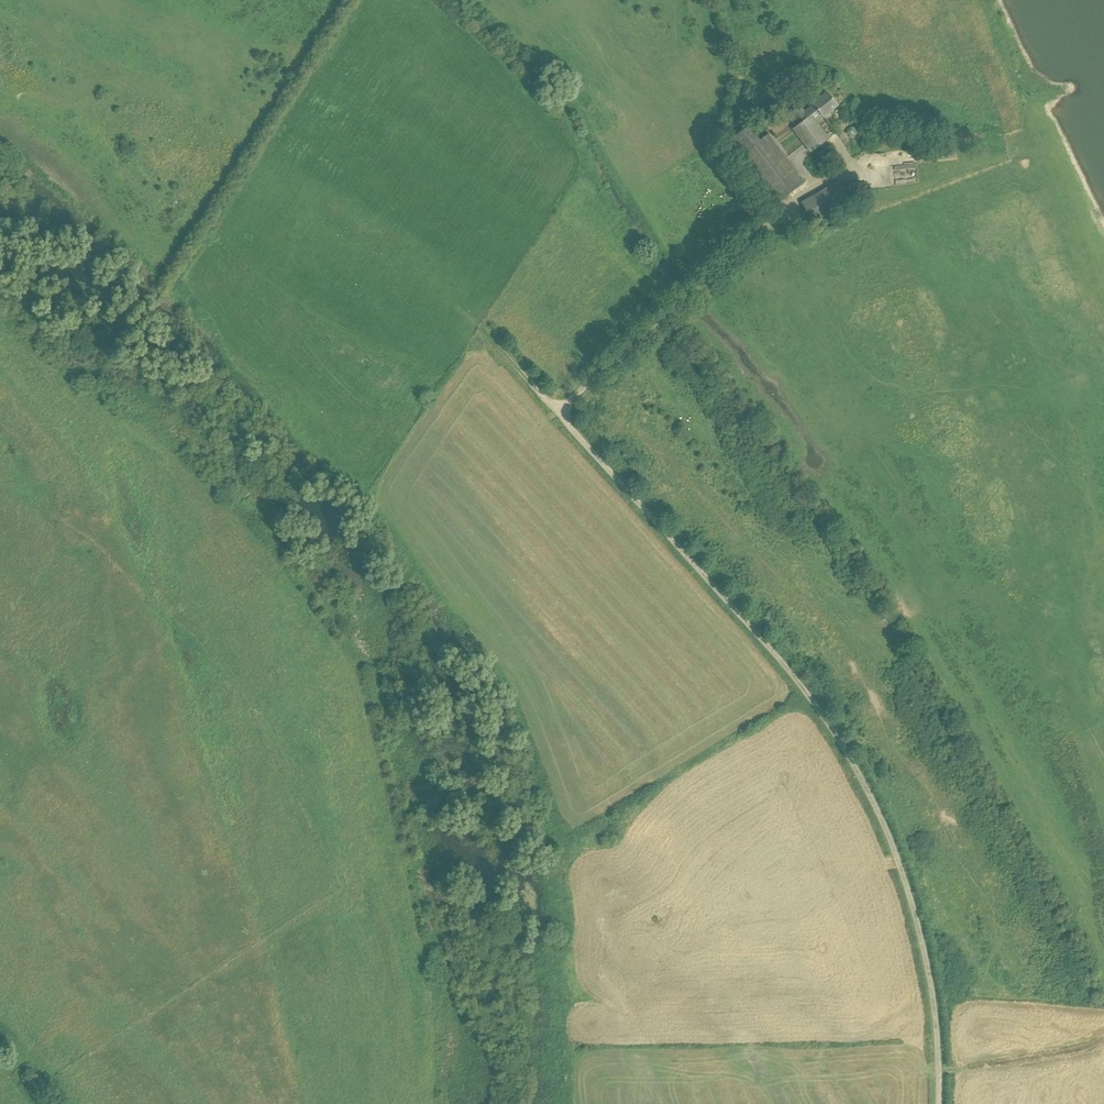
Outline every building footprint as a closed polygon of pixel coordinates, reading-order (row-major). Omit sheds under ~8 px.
[(790,113),(791,114),(798,124),(792,128),(810,152),(828,138),(814,119),(821,114),(822,116),(836,105),(827,92),(812,103),(814,106),(804,113),(799,106),(790,113)] [(723,145),(771,208),(805,181),(781,150),(772,156),(748,125),(723,145)] [(800,201),(813,224),(852,201),(839,180),(800,201)] [(896,840),(891,842),(896,855),(901,852),(896,840)]
